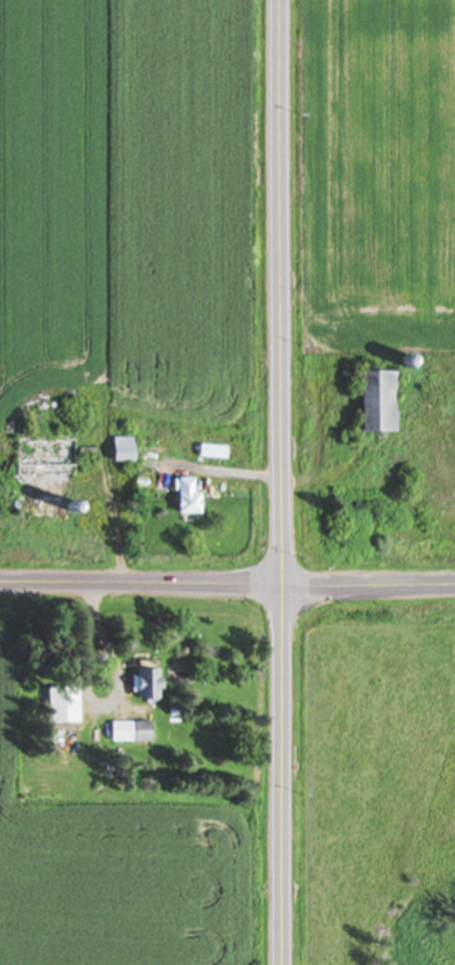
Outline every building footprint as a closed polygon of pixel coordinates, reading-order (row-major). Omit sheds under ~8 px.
[(404,346),(406,346),(408,348),(410,350),(410,352),(409,355),(408,357),(406,358),(404,358),(401,358),(399,356),(398,354),(398,352),(398,350),(400,348),(402,346),(404,346)] [(386,365),(386,423),(350,423),(350,365),(386,365)] [(108,428),(126,428),(126,453),(108,453),(108,428)] [(67,432),(67,466),(10,466),(10,433),(67,432)] [(183,435),(231,440),(230,451),(182,445),(183,435)] [(110,463),(131,463),(131,442),(110,442),(110,463)] [(186,455),(235,459),(236,448),(186,445),(186,455)] [(190,506),(170,506),(170,482),(167,482),(167,472),(170,472),(170,470),(185,471),(185,486),(191,486),(190,506)] [(72,493),(75,493),(77,495),(78,497),(78,499),(78,502),(76,504),(74,505),(72,505),(69,505),(67,503),(66,501),(66,499),(66,497),(68,495),(70,493),(72,493)] [(151,692),(130,692),(129,664),(151,663),(151,692)] [(73,714),(44,713),(45,680),(73,680),(73,714)] [(107,714),(142,714),(142,733),(107,732),(107,714)] [(149,743),(149,723),(109,723),(109,743),(149,743)]
